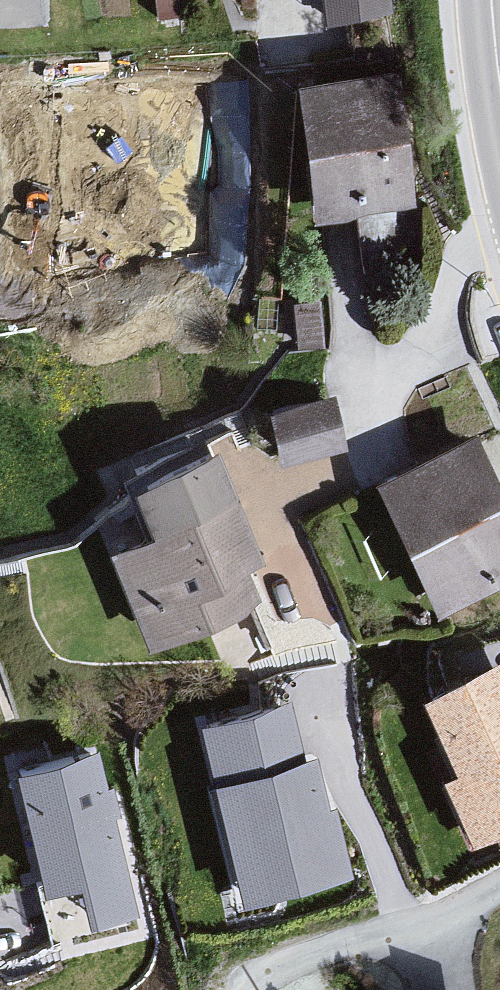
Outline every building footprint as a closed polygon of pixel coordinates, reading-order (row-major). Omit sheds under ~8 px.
[(308,27),(390,13),(389,0),(305,0),(308,27)] [(395,71),(289,87),(304,220),(406,201),(395,71)] [(336,389),(267,401),(276,454),(345,442),(336,389)] [(375,476),(431,608),(499,578),(499,497),(470,434),(375,476)] [(215,443),(130,476),(148,529),(107,551),(146,639),(272,596),(215,443)] [(423,690),(456,766),(441,775),(469,835),(499,822),(499,664),(499,662),(423,690)] [(357,889),(291,703),(210,725),(246,916),(357,889)] [(102,752),(13,774),(59,965),(149,941),(102,752)]
